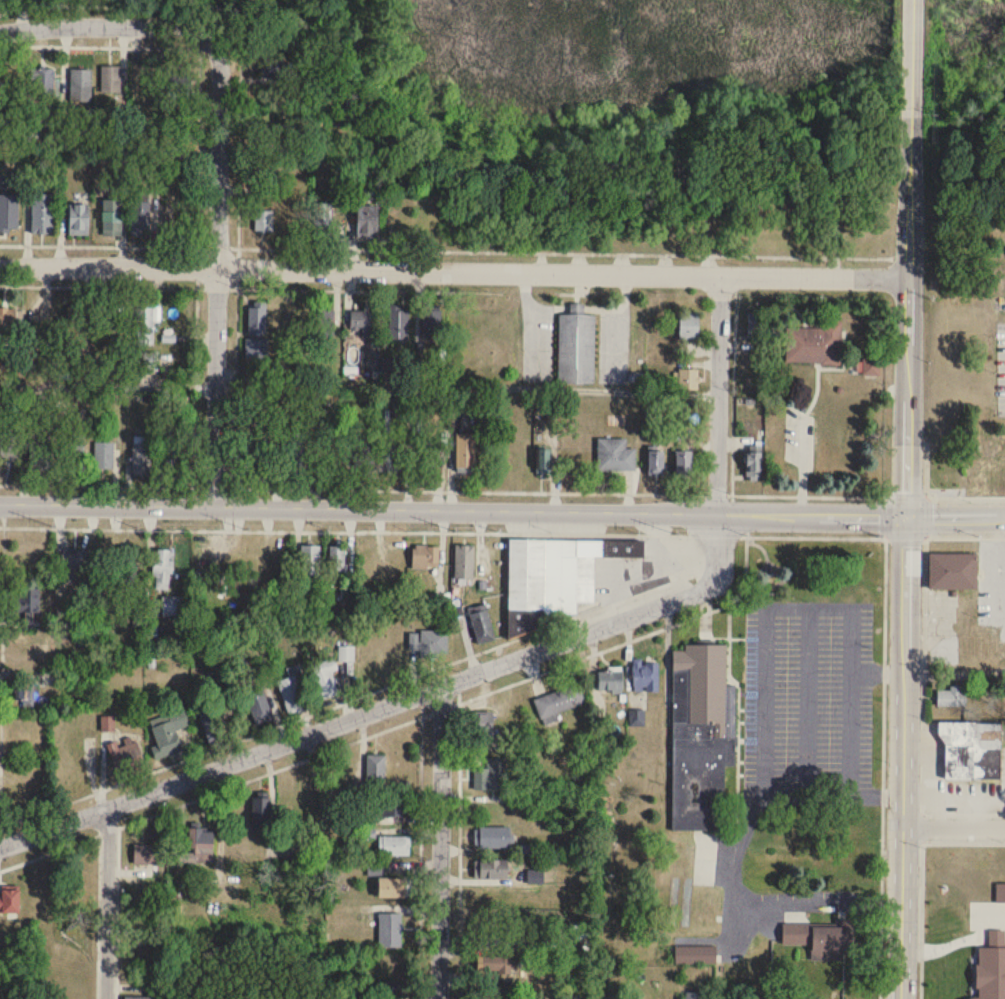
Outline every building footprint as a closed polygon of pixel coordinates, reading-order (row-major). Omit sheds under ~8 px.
[(281,98),(281,59),(263,59),(263,98),(281,98)] [(121,66),(102,66),(101,93),(120,93),(121,66)] [(32,97),(56,97),(56,69),(32,69),(32,97)] [(71,69),(71,103),(92,103),(92,69),(71,69)] [(192,69),(167,69),(167,90),(192,90),(192,69)] [(33,233),(53,233),(53,193),(33,193),(33,233)] [(0,195),(0,231),(18,231),(18,195),(0,195)] [(122,199),(103,199),(103,236),(122,236),(122,199)] [(149,201),(131,201),(131,235),(149,235),(149,201)] [(331,237),(331,203),(314,203),(314,237),(331,237)] [(88,204),(70,204),(70,235),(88,235),(88,204)] [(358,238),(377,238),(377,206),(358,206),(358,238)] [(273,231),(273,210),(255,210),(255,231),(273,231)] [(265,303),(248,303),(248,334),(265,334),(265,303)] [(86,307),(67,307),(67,344),(86,344),(86,307)] [(153,307),(137,307),(137,345),(153,345),(153,307)] [(409,307),(390,307),(390,340),(409,340),(409,307)] [(440,342),(440,307),(423,307),(423,342),(440,342)] [(0,308),(0,333),(15,333),(15,308),(0,308)] [(334,338),(334,309),(314,309),(314,338),(334,338)] [(374,328),(374,311),(351,311),(351,328),(374,328)] [(595,314),(559,313),(558,383),(594,383),(595,314)] [(680,339),(698,339),(698,313),(680,313),(680,339)] [(765,314),(748,315),(749,337),(765,337),(765,314)] [(822,328),(785,328),(785,364),(841,364),(842,321),(822,321),(822,328)] [(246,357),(267,357),(267,340),(247,339),(246,357)] [(140,371),(158,371),(158,352),(140,352),(140,371)] [(879,375),(879,360),(861,360),(861,375),(879,375)] [(679,390),(699,390),(699,369),(679,369),(679,390)] [(84,471),(84,432),(64,432),(64,471),(84,471)] [(474,471),(474,433),(457,433),(457,471),(474,471)] [(1,457),(18,457),(18,435),(1,435),(1,457)] [(374,435),(354,435),(354,469),(374,469),(374,435)] [(144,436),(133,436),(133,471),(150,471),(150,443),(144,443),(144,436)] [(398,471),(398,436),(380,436),(380,471),(398,471)] [(626,438),(597,438),(597,470),(636,470),(636,448),(626,448),(626,438)] [(30,473),(51,473),(51,441),(30,441),(30,473)] [(114,442),(94,442),(94,468),(114,468),(114,442)] [(552,449),(536,449),(536,473),(552,473),(552,449)] [(663,450),(649,450),(649,474),(663,474),(663,450)] [(676,475),(692,475),(692,451),(676,451),(676,475)] [(747,477),(762,477),(762,451),(747,451),(747,477)] [(644,540),(509,539),(508,609),(543,610),(543,614),(577,614),(577,602),(594,602),(595,557),(644,557),(644,540)] [(300,575),(320,575),(320,545),(300,544),(300,575)] [(474,544),(456,544),(456,579),(474,579),(474,544)] [(330,570),(344,570),(344,545),(330,545),(330,570)] [(413,567),(438,567),(438,545),(413,545),(413,567)] [(86,567),(87,550),(62,549),(61,566),(86,567)] [(121,585),(136,585),(136,549),(121,549),(121,585)] [(173,549),(155,549),(153,588),(171,589),(173,549)] [(930,589),(977,589),(977,553),(930,553),(930,589)] [(18,611),(40,611),(40,587),(18,587),(18,611)] [(161,616),(188,616),(188,596),(161,596),(161,616)] [(478,643),(495,639),(486,603),(469,608),(478,643)] [(410,631),(410,651),(420,651),(420,655),(448,655),(448,631),(410,631)] [(12,639),(12,657),(42,657),(42,639),(12,639)] [(673,646),(683,646),(683,640),(727,641),(726,680),(736,680),(733,827),(669,825),(673,646)] [(354,645),(339,645),(339,661),(354,661),(354,645)] [(311,664),(320,699),(337,694),(331,671),(337,669),(334,658),(311,664)] [(633,691),(659,691),(659,660),(633,660),(633,691)] [(622,692),(622,668),(598,668),(598,692),(622,692)] [(295,671),(291,672),(292,676),(278,680),(288,714),(306,708),(295,671)] [(33,706),(33,682),(13,682),(13,706),(33,706)] [(540,719),(586,704),(579,683),(534,698),(540,719)] [(256,725),(273,718),(262,686),(244,692),(256,725)] [(937,688),(937,706),(966,706),(966,688),(937,688)] [(157,746),(153,747),(156,759),(182,751),(176,730),(189,726),(184,708),(149,719),(157,746)] [(210,746),(247,733),(242,718),(233,721),(232,717),(224,720),(220,708),(200,715),(210,746)] [(493,711),(473,711),(473,742),(493,742),(493,711)] [(102,717),(102,730),(114,730),(114,717),(102,717)] [(1001,780),(1001,723),(944,722),(943,780),(1001,780)] [(137,740),(108,746),(114,772),(143,766),(137,740)] [(385,754),(366,754),(366,785),(385,785),(385,754)] [(474,789),(504,790),(505,758),(486,758),(486,768),(475,768),(474,789)] [(382,816),(410,816),(410,796),(383,796),(382,816)] [(251,829),(270,829),(270,797),(251,797),(251,829)] [(510,827),(474,827),(474,848),(510,848),(510,827)] [(213,830),(189,829),(188,846),(134,845),(134,862),(212,864),(213,830)] [(378,855),(410,855),(410,836),(378,836),(378,855)] [(474,859),(474,879),(507,879),(507,859),(474,859)] [(543,870),(528,870),(528,882),(543,882),(543,870)] [(377,897),(407,897),(407,879),(377,879),(377,897)] [(1,920),(23,920),(23,885),(1,885),(1,920)] [(402,913),(379,913),(379,947),(402,947),(402,913)] [(843,961),(844,954),(852,955),(853,927),(783,925),(783,945),(810,946),(810,960),(843,961)] [(484,948),(517,948),(517,933),(484,933),(484,948)] [(716,964),(716,945),(676,945),(676,964),(716,964)] [(481,956),(481,976),(516,976),(516,956),(481,956)]
